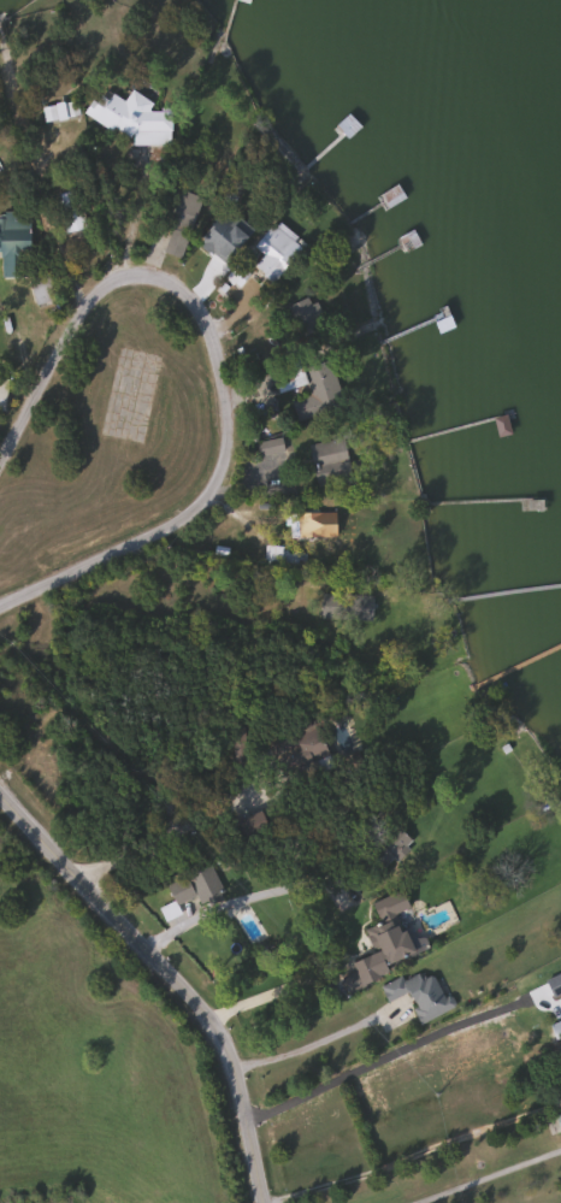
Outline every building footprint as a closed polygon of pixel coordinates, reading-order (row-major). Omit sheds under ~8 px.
[(167,143),(138,143),(113,129),(108,129),(85,116),(100,90),(105,90),(123,101),(130,89),(148,100),(148,111),(167,111),(167,143)] [(55,194),(77,189),(84,228),(63,232),(55,194)] [(200,197),(179,258),(159,250),(179,190),(200,197)] [(206,255),(214,242),(203,235),(207,230),(199,225),(213,205),(248,228),(223,267),(206,255)] [(301,247),(268,282),(252,265),(261,255),(250,246),(273,220),(301,247)] [(26,223),(26,250),(4,250),(4,223),(26,223)] [(52,300),(34,303),(28,277),(47,273),(52,300)] [(324,326),(300,337),(285,306),(309,295),(324,326)] [(299,400),(309,396),(301,367),(329,360),(341,405),(303,415),(299,400)] [(342,438),(349,478),(315,484),(308,444),(342,438)] [(339,537),(296,537),(296,512),(339,512),(339,537)] [(264,548),(296,548),(296,562),(264,562),(264,548)] [(370,594),(370,618),(335,618),(335,594),(370,594)] [(373,879),(356,862),(395,825),(412,842),(373,879)] [(165,884),(209,866),(223,898),(164,921),(158,907),(172,901),(165,884)] [(386,972),(360,984),(350,963),(401,940),(408,954),(384,965),(386,972)] [(386,1001),(380,989),(430,966),(449,1008),(419,1022),(406,992),(386,1001)] [(553,1115),(560,1111),(560,1135),(553,1115)]
